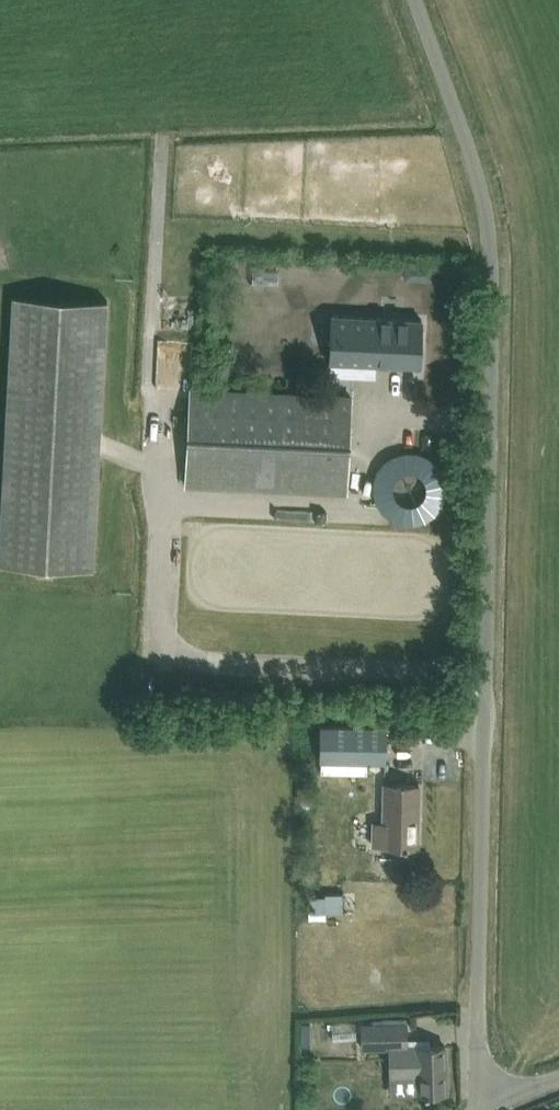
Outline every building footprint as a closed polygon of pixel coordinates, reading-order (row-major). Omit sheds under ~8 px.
[(12,296),(0,531),(0,564),(94,569),(108,301),(12,296)] [(329,361),(397,364),(419,365),(421,320),(331,317),(329,361)] [(171,376),(204,378),(206,330),(173,329),(171,376)] [(185,484),(325,491),(347,492),(352,397),(190,388),(185,484)] [(410,483),(429,496),(442,478),(423,464),(410,483)] [(319,726),(319,761),(385,762),(386,727),(364,726),(319,726)] [(373,847),(407,847),(407,846),(418,846),(419,784),(384,784),(383,823),(374,823),(373,847)] [(326,911),(343,911),(344,894),(326,894),(326,911)] [(425,1094),(429,1094),(429,1092),(447,1092),(445,1045),(407,1046),(407,1022),(363,1024),(364,1050),(390,1049),(391,1078),(416,1077),(417,1093),(425,1092),(425,1094)]
